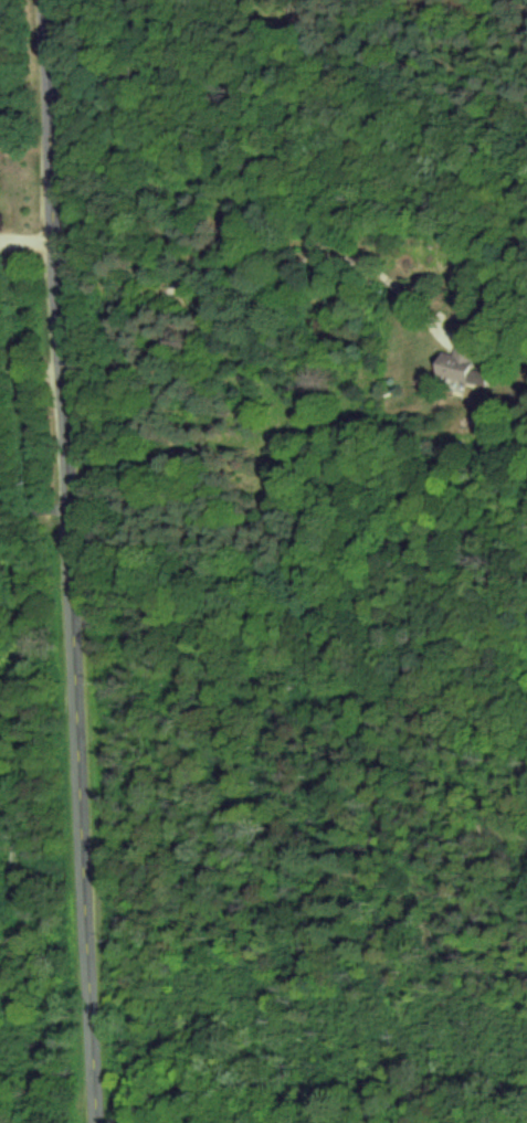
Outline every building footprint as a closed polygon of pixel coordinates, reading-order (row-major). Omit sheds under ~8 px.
[(485,386),(488,373),(472,369),(475,354),(454,350),(453,354),(440,351),(434,376),(485,386)]
